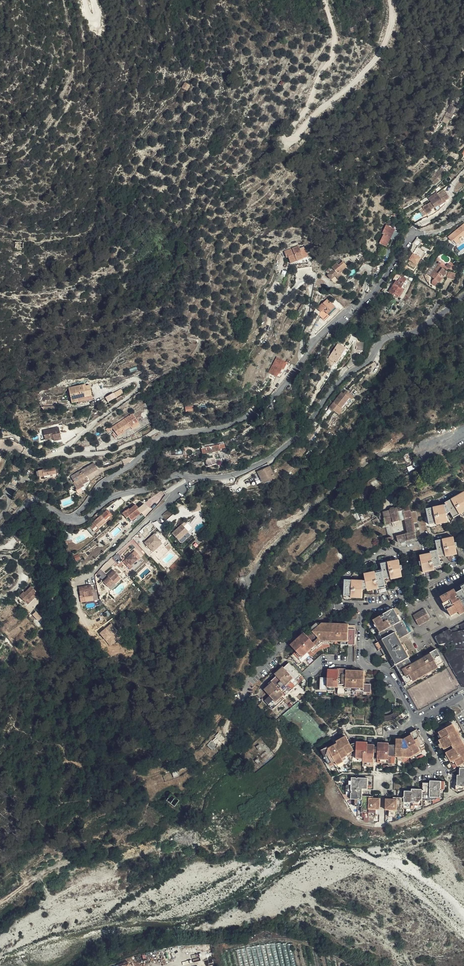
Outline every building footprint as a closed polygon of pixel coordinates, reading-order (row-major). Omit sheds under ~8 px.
[(185,82),(181,87),(187,91),(190,85),(185,82)] [(449,116),(452,119),(457,112),(455,111),(457,106),(455,105),(452,109),(453,110),(449,116)] [(443,122),(448,126),(452,119),(449,116),(453,110),(452,109),(443,122)] [(439,173),(433,178),(426,184),(431,190),(438,183),(443,176),(439,173)] [(429,209),(442,198),(439,194),(433,199),(430,202),(430,203),(418,212),(420,215),(420,216),(429,209)] [(445,201),(442,198),(429,209),(420,216),(422,218),(426,215),(426,214),(429,212),(433,209),(434,211),(441,206),(440,204),(445,201)] [(462,238),(463,236),(463,233),(463,231),(463,230),(463,224),(460,226),(443,241),(446,245),(448,243),(452,246),(455,244),(459,242),(458,241),(462,238)] [(375,248),(380,251),(385,242),(387,244),(392,235),(383,230),(378,239),(380,240),(375,248)] [(417,247),(409,259),(416,264),(424,252),(417,247)] [(291,250),(290,248),(287,249),(276,255),(278,259),(279,258),(280,260),(283,265),(298,258),(295,252),(295,251),(294,249),(291,250)] [(339,262),(337,262),(329,268),(332,271),(325,277),(330,282),(336,276),(339,274),(344,269),(339,262)] [(436,271),(437,270),(435,267),(436,265),(434,264),(432,267),(429,265),(421,276),(429,281),(427,283),(427,287),(430,289),(433,285),(442,273),(439,271),(438,272),(436,271)] [(296,268),(295,267),(289,268),(288,278),(294,279),(294,278),(296,268)] [(297,274),(303,270),(296,268),(294,278),(297,274)] [(332,271),(329,268),(322,273),(325,277),(332,271)] [(449,282),(451,276),(444,273),(442,279),(449,282)] [(387,288),(383,293),(387,296),(388,295),(393,298),(398,292),(396,290),(402,282),(396,278),(393,284),(391,283),(389,286),(391,287),(389,290),(387,288)] [(323,283),(316,279),(312,286),(319,290),(323,283)] [(333,303),(339,309),(343,305),(337,299),(333,303)] [(320,318),(325,324),(337,312),(326,301),(316,311),(321,317),(320,318)] [(329,357),(336,362),(346,348),(338,344),(329,357)] [(268,374),(277,379),(282,361),(276,359),(268,374)] [(282,361),(277,379),(279,380),(281,377),(282,377),(285,372),(286,372),(290,365),(282,361)] [(84,386),(84,385),(69,388),(72,402),(92,398),(90,385),(84,386)] [(113,393),(105,398),(108,402),(116,398),(113,393)] [(330,411),(338,418),(353,399),(347,394),(344,397),(342,396),(330,411)] [(291,405),(290,405),(284,400),(276,413),(282,417),(289,408),(291,405)] [(133,426),(134,428),(139,425),(132,414),(113,426),(119,435),(131,427),(133,426)] [(274,425),(272,422),(265,427),(267,430),(274,425)] [(44,430),(46,436),(51,432),(58,430),(61,430),(60,427),(44,430)] [(51,432),(46,436),(47,440),(55,438),(56,440),(63,439),(61,430),(58,430),(51,432)] [(97,443),(100,448),(106,443),(102,439),(97,443)] [(203,453),(225,449),(223,443),(202,447),(203,453)] [(89,460),(74,471),(76,475),(74,476),(75,478),(74,479),(79,485),(78,486),(78,487),(83,484),(86,482),(85,480),(89,477),(85,472),(97,463),(93,459),(91,461),(89,460)] [(60,470),(58,465),(42,472),(44,478),(60,471),(60,470)] [(15,466),(14,469),(18,474),(19,476),(21,477),(22,476),(23,473),(23,471),(23,469),(24,469),(15,466)] [(277,477),(271,467),(258,474),(263,484),(277,477)] [(428,527),(436,521),(443,517),(443,515),(446,513),(447,514),(451,511),(463,502),(463,492),(441,505),(443,508),(423,511),(424,518),(435,510),(439,515),(425,525),(426,527),(428,527)] [(451,511),(447,514),(450,520),(459,515),(460,517),(463,514),(463,502),(451,511)] [(122,516),(126,520),(127,518),(131,522),(146,509),(143,506),(138,510),(136,506),(130,512),(128,510),(122,516)] [(405,507),(390,511),(380,514),(382,526),(401,521),(405,535),(394,538),(395,541),(396,544),(414,539),(413,536),(415,535),(414,533),(412,533),(410,525),(405,507)] [(435,510),(424,518),(425,525),(439,515),(435,510)] [(90,531),(107,517),(102,511),(85,524),(90,531)] [(436,521),(428,527),(433,526),(433,528),(445,526),(443,517),(436,521)] [(170,534),(177,541),(186,532),(182,527),(185,524),(184,522),(170,534)] [(54,540),(61,536),(58,530),(51,534),(54,540)] [(142,544),(147,549),(150,546),(152,549),(159,542),(152,535),(142,544)] [(434,553),(427,554),(427,556),(430,561),(434,570),(442,569),(441,563),(436,564),(435,558),(443,557),(443,558),(454,556),(453,549),(454,549),(454,545),(452,545),(451,539),(445,540),(435,547),(433,547),(434,553)] [(150,546),(147,549),(151,553),(160,544),(159,542),(152,549),(150,546)] [(136,562),(139,559),(133,552),(121,564),(128,571),(131,568),(130,567),(135,562),(136,562)] [(427,556),(424,557),(426,562),(431,573),(431,571),(434,570),(430,561),(427,556)] [(426,562),(424,557),(417,558),(418,564),(416,564),(417,568),(419,568),(420,574),(431,573),(426,562)] [(388,574),(391,580),(398,579),(397,572),(399,572),(398,567),(396,568),(395,562),(388,565),(387,565),(387,566),(386,567),(386,568),(385,569),(386,570),(388,574)] [(356,582),(343,594),(343,598),(349,599),(349,601),(355,601),(360,597),(360,589),(363,589),(364,593),(365,592),(377,583),(388,574),(386,570),(385,569),(383,564),(378,565),(377,566),(378,572),(372,573),(372,575),(368,575),(368,574),(367,574),(361,579),(362,583),(356,582)] [(457,617),(455,615),(449,619),(438,600),(452,591),(454,595),(460,592),(458,588),(463,585),(463,569),(443,582),(440,583),(437,585),(422,593),(443,631),(456,623),(459,622),(463,619),(463,613),(457,617)] [(101,584),(106,589),(112,585),(113,584),(111,583),(117,578),(112,572),(106,578),(107,579),(101,584)] [(387,581),(391,580),(388,574),(377,583),(365,592),(382,589),(380,581),(387,580),(387,581)] [(343,582),(343,594),(356,582),(343,582)] [(458,588),(460,592),(454,595),(452,591),(438,600),(449,619),(455,615),(457,617),(463,613),(463,612),(463,610),(463,609),(463,585),(458,588)] [(19,597),(25,602),(28,599),(29,599),(30,598),(33,601),(39,595),(31,587),(26,592),(24,594),(23,593),(19,597)] [(83,599),(85,599),(91,596),(90,587),(77,589),(79,598),(83,597),(83,599)] [(422,610),(411,617),(416,626),(428,620),(422,610)] [(395,617),(391,611),(371,622),(375,629),(378,634),(375,636),(373,638),(376,644),(375,645),(379,652),(380,651),(397,641),(408,635),(397,616),(395,617)] [(41,622),(44,620),(38,613),(35,616),(41,622)] [(100,631),(109,645),(121,637),(113,623),(100,631)] [(328,647),(329,644),(329,626),(317,626),(316,626),(315,626),(309,631),(310,633),(305,638),(317,651),(321,647),(328,647)] [(329,626),(329,644),(339,644),(339,647),(353,648),(354,632),(347,631),(347,627),(329,626)] [(434,640),(436,645),(449,634),(449,632),(449,631),(448,631),(447,631),(434,638),(434,639),(434,640)] [(462,656),(463,656),(463,655),(463,640),(460,631),(450,634),(449,634),(436,645),(437,646),(438,647),(452,643),(453,650),(446,654),(445,655),(445,656),(444,657),(444,658),(456,679),(458,680),(459,680),(463,679),(463,664),(462,656)] [(312,656),(317,651),(305,638),(303,635),(290,648),(295,654),(290,659),(299,668),(309,658),(307,656),(310,653),(312,656)] [(399,644),(397,641),(380,651),(381,654),(399,644)] [(411,683),(443,666),(435,651),(422,658),(422,659),(410,666),(407,660),(408,659),(404,653),(405,653),(402,646),(401,647),(399,644),(381,654),(383,657),(386,656),(393,667),(394,667),(404,686),(411,683)] [(276,679),(290,694),(298,687),(295,684),(300,679),(288,666),(283,671),(282,669),(274,677),(276,679)] [(344,696),(345,673),(345,671),(335,671),(335,673),(327,672),(327,681),(319,680),(319,693),(333,693),(333,690),(337,690),(337,696),(344,696)] [(363,673),(345,673),(344,696),(355,697),(355,694),(370,695),(370,686),(363,686),(363,673)] [(285,699),(290,694),(276,679),(268,687),(269,688),(264,693),(269,699),(264,704),(273,713),(283,704),(281,701),(284,698),(285,699)] [(385,716),(381,715),(379,722),(382,722),(384,723),(385,723),(387,723),(388,723),(390,722),(392,721),(394,720),(396,719),(397,718),(399,716),(394,712),(393,713),(391,714),(389,715),(388,716),(386,716),(385,716)] [(451,739),(455,736),(454,735),(457,733),(452,724),(444,729),(451,739)] [(434,734),(438,733),(440,731),(437,725),(431,728),(434,734)] [(458,741),(455,736),(451,739),(444,729),(440,731),(438,733),(441,738),(437,740),(442,749),(444,749),(458,741)] [(202,744),(209,750),(213,745),(210,743),(214,738),(216,740),(219,737),(213,731),(202,744)] [(236,755),(237,754),(235,752),(254,734),(253,732),(233,752),(236,755)] [(416,732),(410,736),(402,740),(395,740),(394,746),(395,757),(402,758),(402,755),(405,756),(405,758),(410,758),(420,752),(418,748),(423,744),(416,732)] [(237,754),(256,736),(254,734),(235,752),(237,754)] [(271,752),(256,736),(237,754),(251,770),(271,752)] [(353,752),(350,746),(344,737),(335,743),(336,745),(327,750),(326,749),(320,753),(329,767),(335,763),(337,767),(344,763),(342,760),(348,756),(347,755),(353,752)] [(353,744),(350,746),(353,752),(355,752),(355,759),(362,760),(362,763),(373,764),(374,746),(363,745),(363,743),(356,743),(356,744),(353,744)] [(395,757),(394,746),(388,746),(384,746),(384,744),(377,744),(376,760),(383,761),(383,764),(395,764),(395,757)] [(456,766),(463,763),(463,762),(463,750),(460,744),(446,752),(445,754),(449,762),(452,761),(455,767),(456,766)] [(454,789),(459,785),(463,781),(463,764),(463,763),(456,766),(458,768),(458,782),(454,782),(454,789)] [(358,808),(362,808),(362,796),(362,790),(367,790),(367,779),(351,778),(351,786),(346,786),(346,793),(351,793),(351,801),(355,801),(355,805),(358,805),(358,808)] [(432,797),(440,797),(440,789),(443,789),(444,781),(433,781),(433,783),(429,783),(422,783),(422,790),(422,800),(432,800),(432,797)] [(463,787),(463,781),(459,785),(454,789),(462,790),(462,787),(463,787)] [(404,798),(404,809),(415,809),(415,805),(422,806),(422,800),(422,790),(415,790),(415,792),(411,792),(404,791),(403,798),(404,798)] [(165,799),(176,806),(180,800),(170,792),(165,799)] [(378,800),(375,800),(373,800),(369,800),(369,796),(362,796),(362,808),(362,813),(369,813),(369,817),(373,817),(373,814),(376,814),(376,810),(379,810),(378,809),(378,800)] [(393,818),(397,818),(397,814),(403,814),(404,809),(404,798),(403,798),(396,798),(396,800),(392,800),(389,800),(389,809),(393,809),(393,815),(393,818)]
